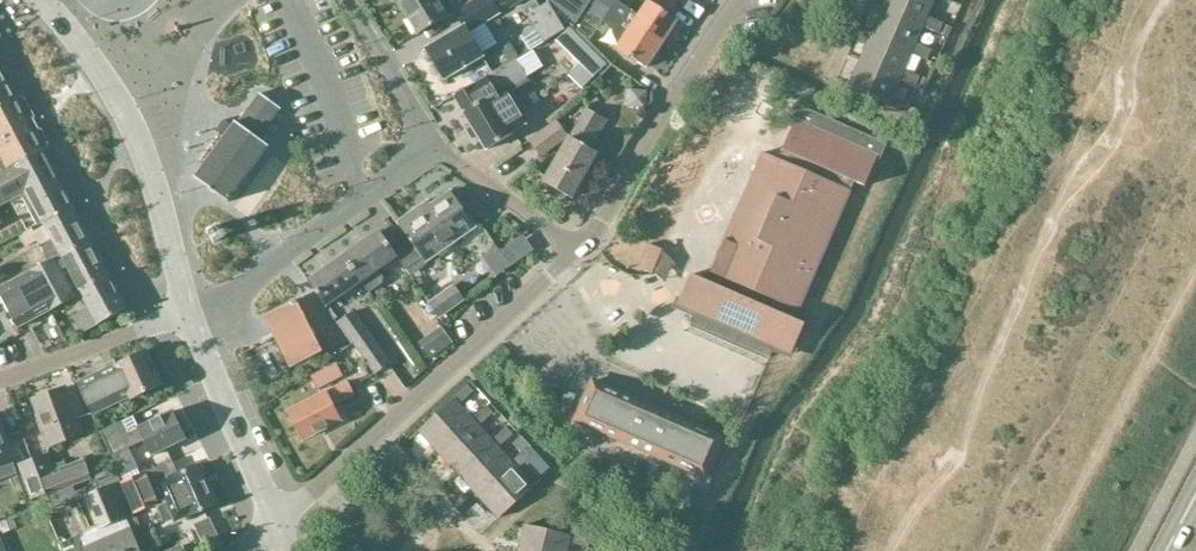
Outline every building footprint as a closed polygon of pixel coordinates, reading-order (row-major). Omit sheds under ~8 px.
[(438,0),(408,0),(400,5),(419,36),(449,18),(438,0)] [(470,32),(500,13),(498,10),(492,0),(478,0),(457,13),(465,26),(426,50),(445,81),(485,57),(470,32)] [(498,10),(507,4),(510,9),(526,0),(492,0),(498,10)] [(554,5),(577,25),(593,0),(557,0),(554,5)] [(617,2),(615,0),(599,0),(587,18),(600,26),(617,2)] [(668,0),(652,0),(651,1),(650,0),(639,16),(632,11),(626,20),(663,44),(679,20),(671,15),(677,6),(668,0)] [(923,27),(939,34),(943,24),(927,17),(935,0),(888,0),(886,5),(925,23),(923,27)] [(535,2),(522,10),(534,30),(556,17),(548,4),(539,9),(535,2)] [(626,20),(632,11),(617,2),(600,26),(622,41),(617,49),(647,68),(663,44),(626,20)] [(874,32),(913,49),(911,54),(927,61),(931,52),(915,45),(923,27),(925,23),(886,5),(874,32)] [(943,26),(940,35),(948,38),(951,30),(943,26)] [(572,28),(558,41),(580,63),(568,75),(582,88),(607,63),(572,28)] [(862,58),(902,76),(900,81),(915,87),(917,82),(919,78),(904,71),(911,54),(913,49),(874,32),(862,58)] [(510,44),(500,50),(509,64),(519,58),(510,44)] [(892,98),(900,81),(902,76),(862,58),(851,85),(889,102),(887,106),(904,113),(907,104),(892,98)] [(517,60),(455,97),(487,151),(512,135),(511,133),(526,124),(529,117),(514,93),(531,83),(517,60)] [(17,100),(0,69),(0,109),(17,100)] [(920,79),(916,88),(925,92),(929,82),(920,79)] [(261,94),(248,112),(239,125),(236,123),(196,179),(229,203),(269,147),(260,140),(282,109),(261,94)] [(44,151),(17,100),(0,109),(0,174),(44,151)] [(907,107),(904,115),(913,119),(916,111),(907,107)] [(571,199),(598,153),(588,147),(597,131),(600,133),(608,120),(588,109),(545,184),(548,186),(545,191),(547,196),(559,203),(564,202),(568,197),(571,199)] [(850,190),(854,181),(868,187),(885,146),(803,110),(785,150),(785,151),(781,160),(763,153),(711,273),(714,274),(710,283),(691,274),(678,306),(694,313),(690,322),(770,357),(775,347),(790,354),(805,323),(792,317),(796,309),(799,310),(853,192),(850,190)] [(557,123),(531,143),(542,158),(569,138),(557,123)] [(0,174),(0,207),(18,197),(25,211),(29,209),(30,210),(37,207),(45,222),(73,207),(44,151),(0,174)] [(408,240),(422,260),(424,264),(476,228),(451,192),(432,205),(428,199),(396,222),(400,228),(399,229),(400,231),(407,241),(408,240)] [(91,240),(73,207),(45,222),(62,255),(91,240)] [(344,256),(362,282),(369,292),(382,283),(382,278),(378,271),(397,257),(407,271),(422,260),(408,240),(407,241),(400,231),(387,240),(380,231),(344,256)] [(19,328),(77,298),(75,295),(81,292),(99,325),(128,310),(91,240),(62,255),(0,288),(0,292),(19,328)] [(649,244),(639,268),(653,274),(663,250),(649,244)] [(326,307),(362,282),(344,256),(309,281),(326,307)] [(456,285),(431,303),(440,317),(466,299),(456,285)] [(270,315),(278,331),(296,366),(323,353),(298,300),(270,315)] [(352,311),(338,321),(351,339),(375,374),(389,365),(365,329),(352,311)] [(441,332),(420,347),(430,361),(452,346),(441,332)] [(149,352),(117,367),(78,385),(93,416),(132,399),(164,384),(149,352)] [(326,372),(311,380),(317,391),(332,383),(326,372)] [(707,477),(724,438),(593,381),(576,420),(707,477)] [(341,419),(334,405),(355,394),(348,382),(289,412),(303,439),(341,419)] [(421,432),(441,454),(477,421),(474,418),(461,404),(476,389),(471,383),(455,397),(457,399),(421,432)] [(67,387),(34,399),(51,448),(84,436),(67,387)] [(567,392),(560,407),(569,411),(576,395),(567,392)] [(474,418),(477,421),(441,454),(460,476),(496,442),(493,439),(480,425),(495,410),(489,404),(474,418)] [(125,421),(102,432),(112,458),(147,442),(153,457),(186,441),(175,413),(131,433),(125,421)] [(13,461),(0,423),(0,466),(13,461)] [(509,426),(493,439),(496,442),(460,476),(480,497),(515,464),(514,462),(500,446),(515,432),(509,426)] [(520,438),(513,445),(522,454),(529,448),(520,438)] [(524,465),(535,455),(529,448),(522,454),(514,462),(515,464),(480,497),(500,519),(535,486),(520,469),(524,465)] [(129,452),(113,460),(123,480),(139,472),(129,452)] [(535,455),(524,465),(538,481),(549,470),(535,455)] [(47,456),(33,461),(45,496),(56,492),(60,500),(67,496),(75,493),(73,487),(90,481),(83,462),(65,469),(62,463),(52,468),(47,456)] [(20,466),(19,467),(32,501),(33,501),(45,496),(33,461),(20,466)] [(173,463),(123,484),(136,514),(158,505),(157,501),(166,498),(176,523),(218,506),(201,466),(178,476),(173,463)] [(103,465),(92,468),(97,481),(108,477),(103,465)] [(111,488),(107,479),(77,493),(75,493),(67,496),(71,505),(83,500),(88,514),(90,513),(97,531),(107,527),(112,540),(89,550),(83,536),(61,546),(63,550),(138,550),(130,533),(130,532),(125,519),(124,520),(111,488)] [(0,526),(0,527),(4,536),(16,531),(12,521),(0,526)] [(592,539),(592,538),(572,533),(571,536),(526,525),(519,550),(568,550),(570,541),(590,546),(592,539)]
